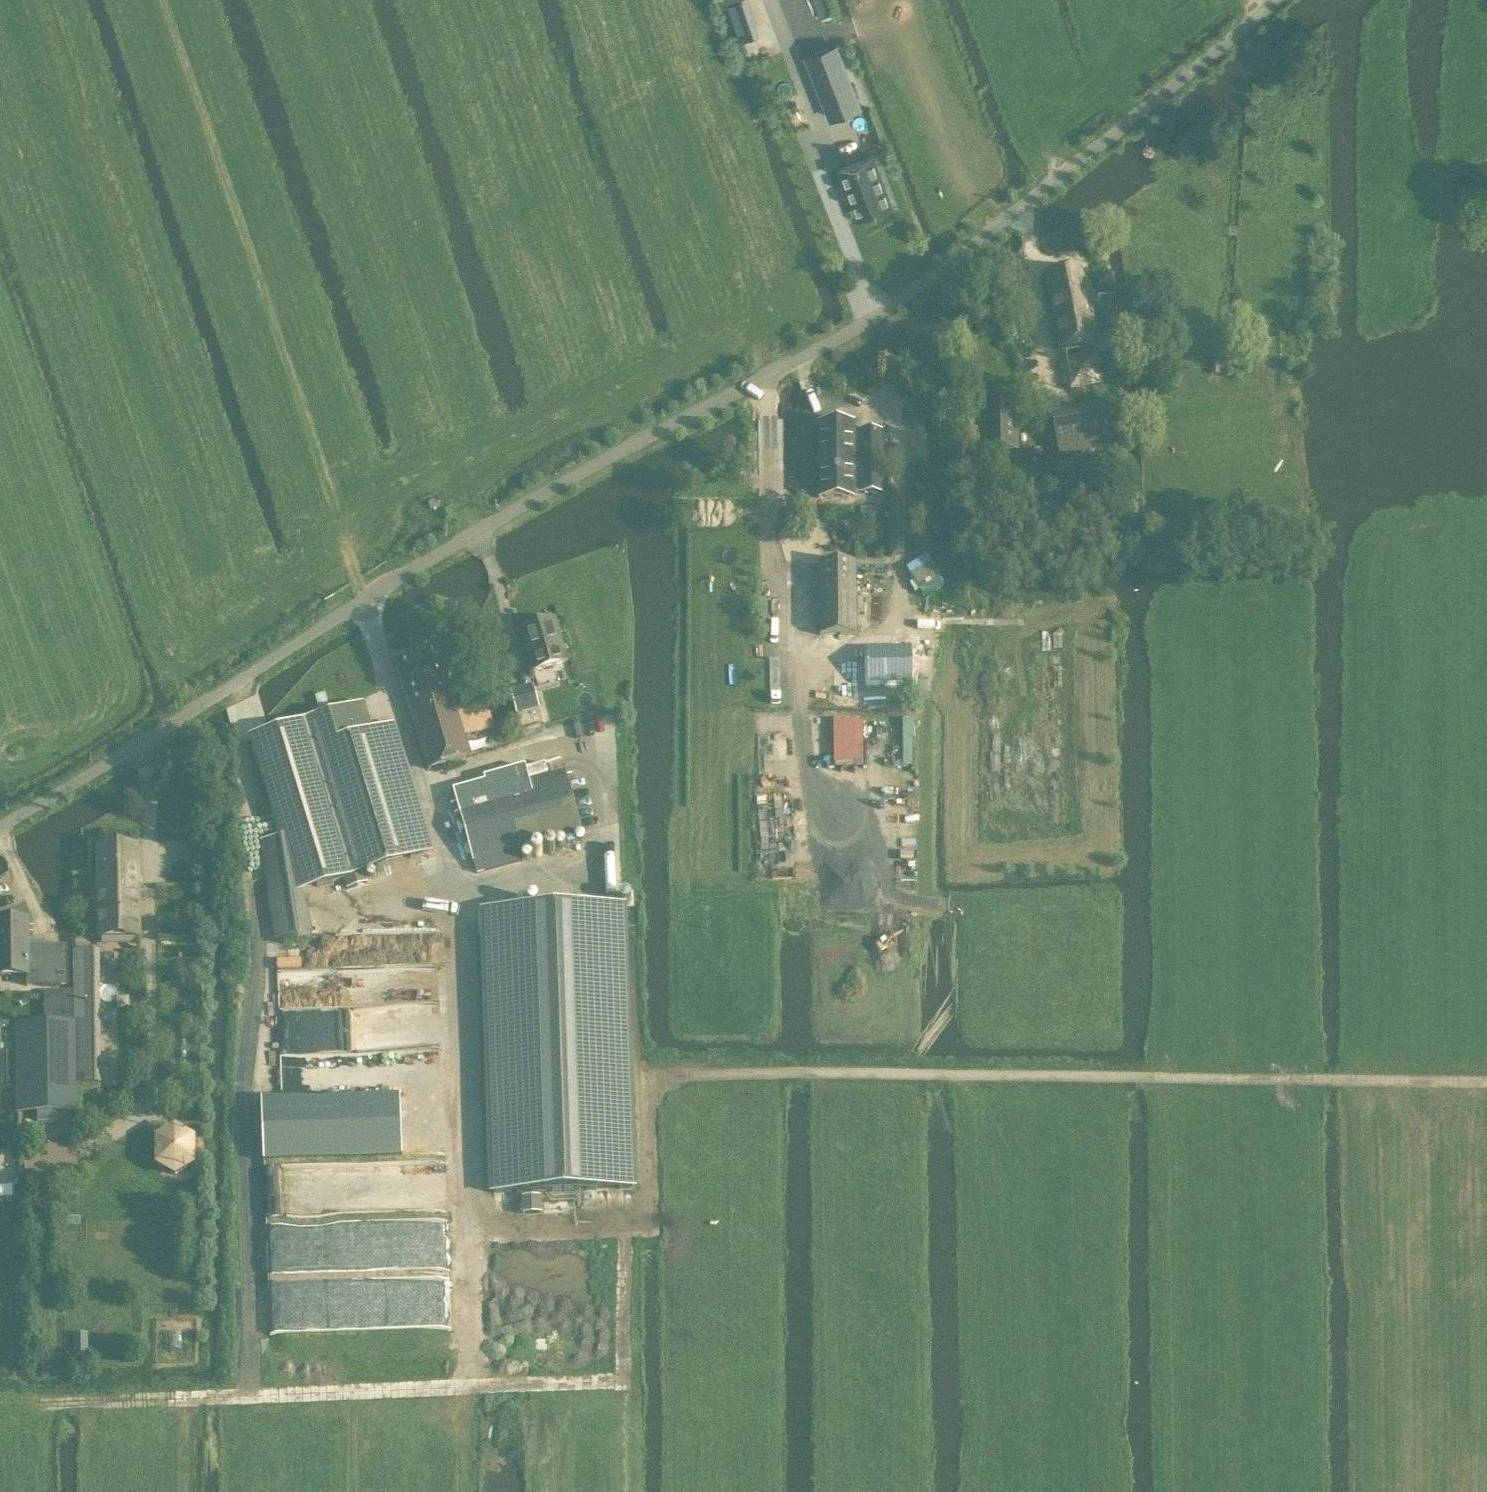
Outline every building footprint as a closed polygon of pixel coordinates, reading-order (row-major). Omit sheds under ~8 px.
[(727,4),(740,41),(759,34),(747,0),(738,0),(727,4)] [(837,43),(804,55),(828,117),(861,105),(837,43)] [(874,151),(836,166),(856,217),(867,213),(893,203),(888,190),(874,151)] [(1111,312),(1116,311),(1119,310),(1116,294),(1097,297),(1098,299),(1089,300),(1089,299),(1084,269),(1047,276),(1060,350),(1097,343),(1092,311),(1101,310),(1102,314),(1098,314),(1101,330),(1114,328),(1111,312)] [(1096,354),(1065,360),(1070,391),(1102,386),(1096,354)] [(1019,450),(1018,399),(981,399),(982,451),(1019,450)] [(1052,411),(1060,459),(1114,448),(1107,402),(1052,411)] [(854,425),(818,425),(819,499),(855,498),(855,492),(880,492),(880,435),(861,435),(861,438),(854,438),(854,425)] [(857,636),(856,563),(820,564),(820,636),(857,636)] [(553,620),(521,630),(530,662),(533,673),(566,663),(563,653),(553,620)] [(437,649),(398,661),(428,760),(467,748),(463,737),(480,732),(475,713),(457,717),(437,649)] [(865,653),(865,684),(911,684),(911,653),(865,653)] [(510,694),(513,705),(515,715),(539,708),(533,687),(510,694)] [(300,722),(249,737),(268,799),(280,838),(260,841),(276,941),(299,937),(292,896),(302,893),(433,852),(394,724),(372,730),(364,702),(300,722)] [(580,833),(564,773),(456,803),(472,863),(580,833)] [(75,902),(97,901),(97,939),(138,939),(136,851),(97,851),(97,880),(74,882),(75,902)] [(621,907),(485,911),(494,1193),(631,1189),(621,907)] [(0,921),(0,972),(26,973),(26,969),(42,970),(42,948),(25,948),(27,922),(0,921)] [(50,1022),(17,1022),(17,1112),(27,1112),(70,1112),(79,1112),(78,1085),(101,1085),(101,951),(75,951),(75,1005),(75,1022),(50,1022)] [(75,1005),(50,1005),(50,1022),(75,1022),(75,1005)] [(155,1143),(155,1166),(175,1178),(196,1167),(196,1143),(176,1131),(155,1143)]
